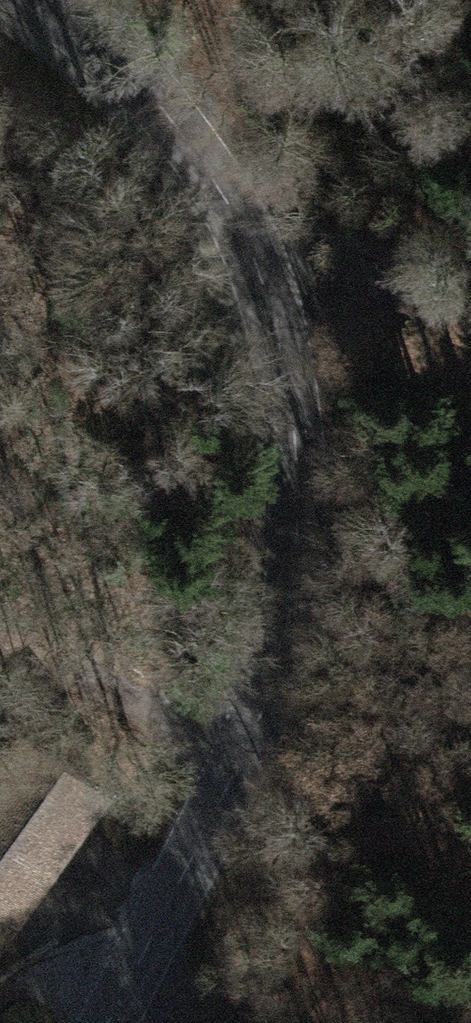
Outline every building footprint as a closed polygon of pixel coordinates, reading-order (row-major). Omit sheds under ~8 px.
[(0,861),(0,972),(83,818),(37,793),(0,861)]
